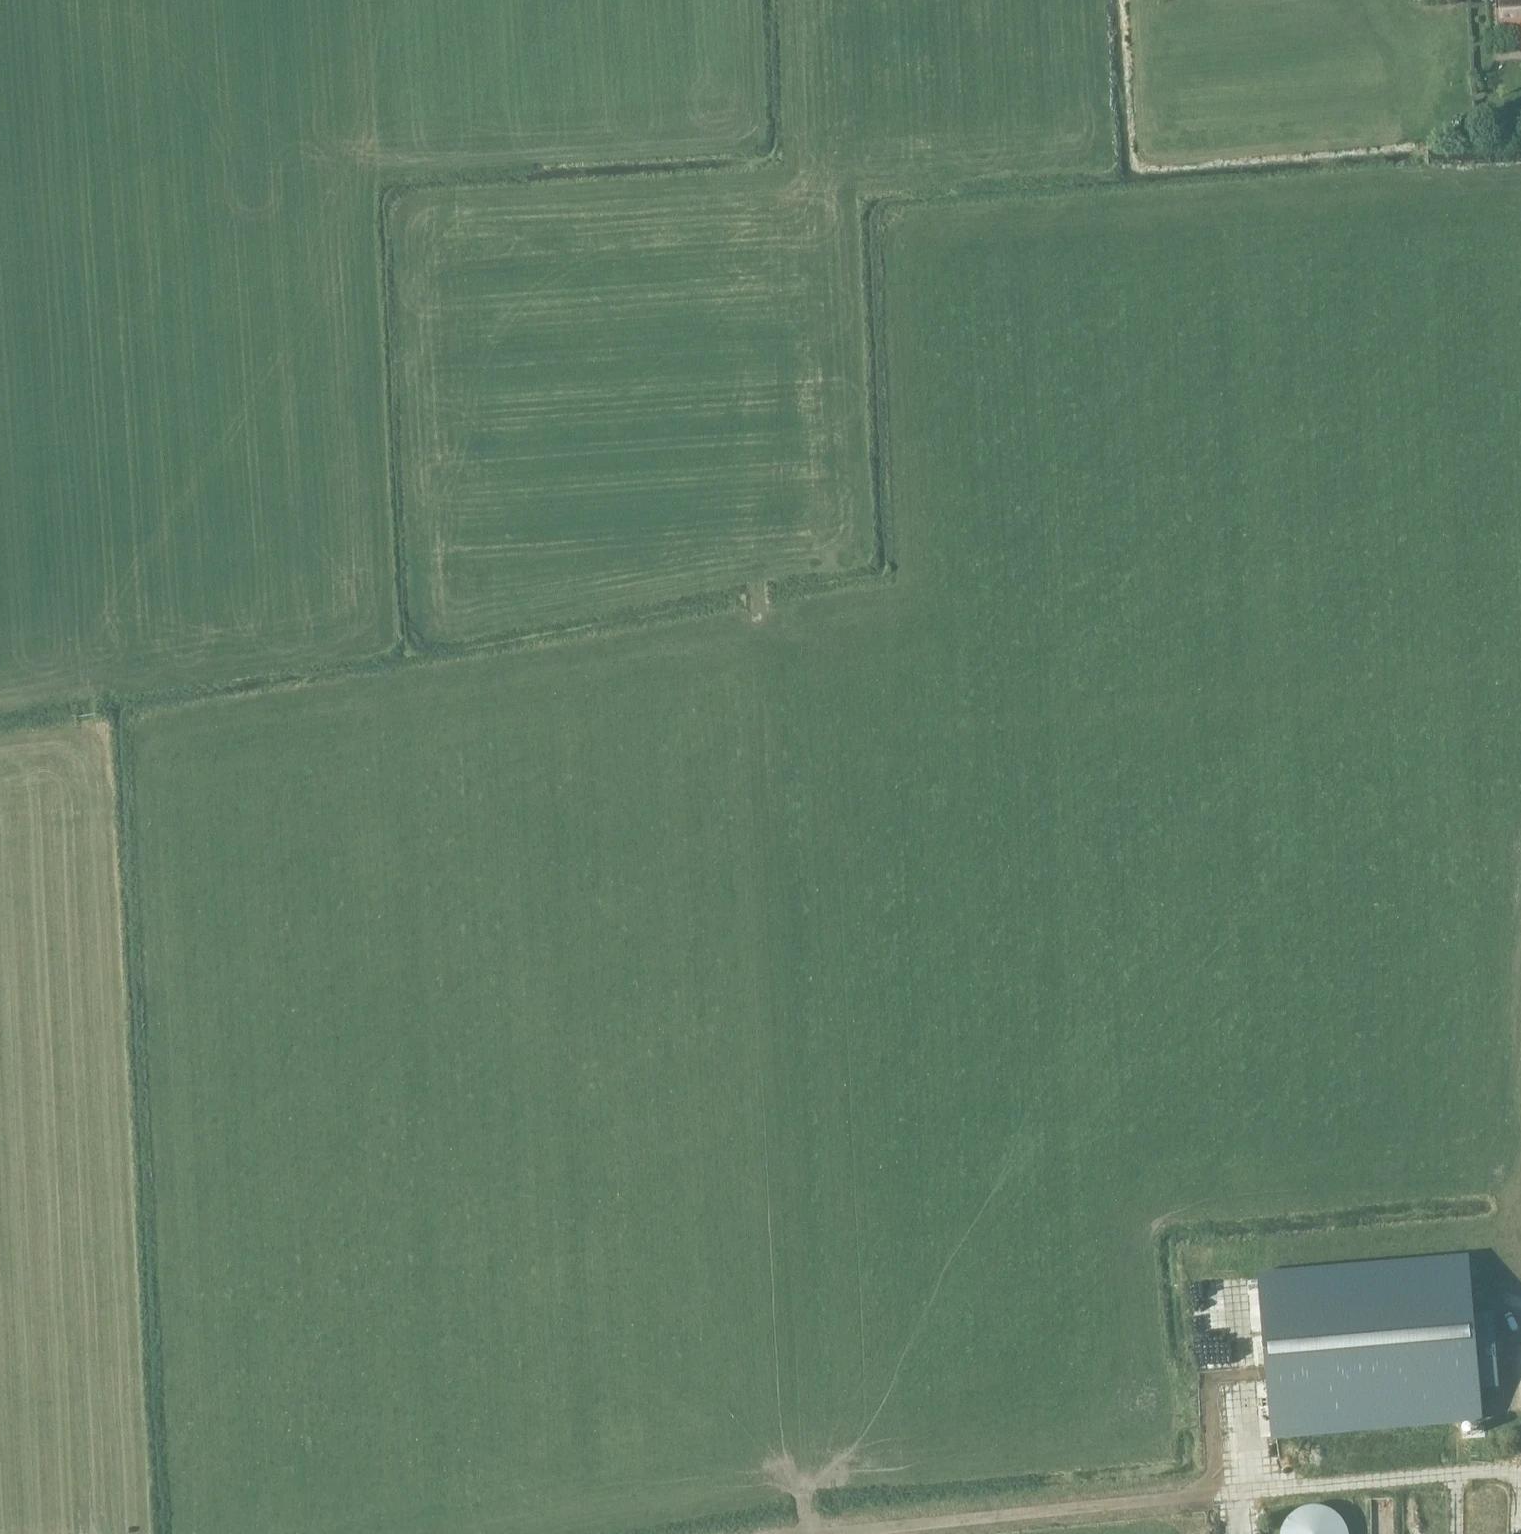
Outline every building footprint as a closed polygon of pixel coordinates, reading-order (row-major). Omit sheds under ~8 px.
[(1499,3),(1497,3),(1498,27),(1520,26),(1520,28),(1520,0),(1499,0),(1499,3)] [(1469,1260),(1258,1277),(1271,1437),(1482,1419),(1480,1390),(1499,1388),(1493,1312),(1474,1314),(1469,1260)] [(1349,1533),(1347,1527),(1345,1522),(1342,1518),(1338,1513),(1333,1510),(1328,1508),(1323,1506),(1317,1505),(1311,1505),(1306,1506),(1300,1508),(1296,1511),(1291,1515),(1287,1519),(1285,1524),(1282,1529),(1281,1533),(1349,1533)]
